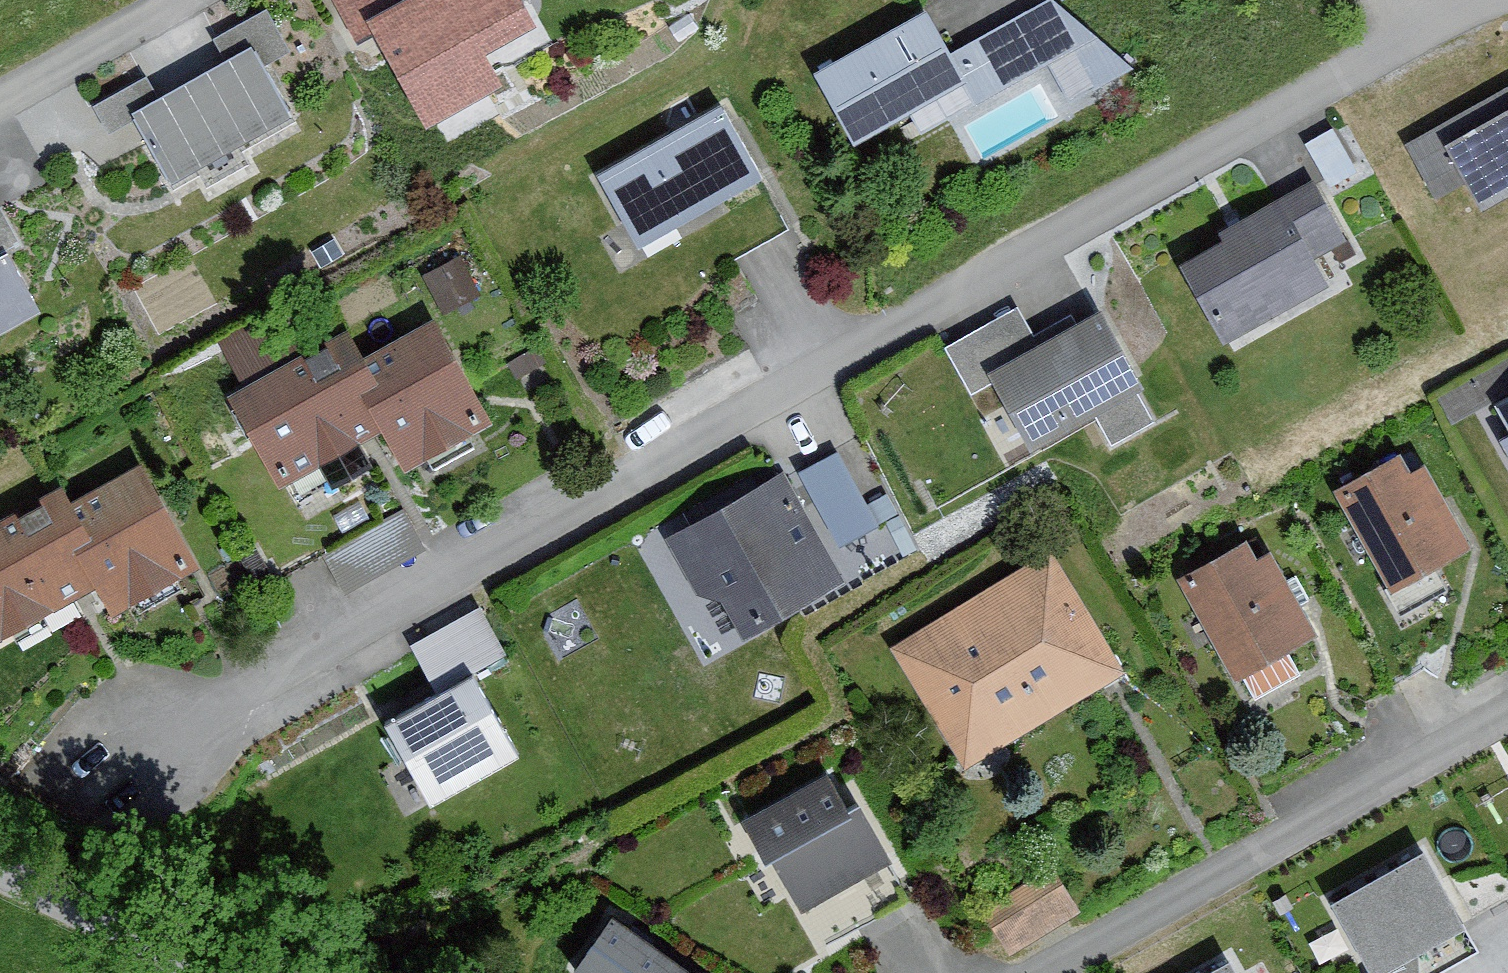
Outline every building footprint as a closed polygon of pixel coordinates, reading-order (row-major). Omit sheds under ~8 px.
[(338,47),(352,40),(396,123),(472,84),(456,54),(506,28),(491,0),(314,0),(338,47)] [(1143,68),(1060,0),(1044,0),(950,52),(925,7),(810,71),(848,140),(910,105),(925,132),(967,109),(971,117),(1051,72),(1071,107),(1143,68)] [(191,44),(202,64),(138,99),(129,84),(75,113),(90,140),(114,127),(146,188),(267,124),(240,74),(276,55),(253,11),(191,44)] [(1441,137),(1432,122),(1390,147),(1421,202),(1446,188),(1462,215),(1507,188),(1507,99),(1441,137)] [(736,185),(696,112),(578,176),(618,250),(736,185)] [(1327,246),(1296,188),(1200,240),(1205,250),(1159,274),(1200,350),(1306,293),(1291,266),(1327,246)] [(8,318),(0,303),(0,322),(8,318)] [(1023,351),(1003,314),(928,354),(956,405),(972,396),(1004,456),(1075,417),(1093,449),(1134,426),(1077,322),(1023,351)] [(335,366),(318,335),(278,357),(265,333),(213,362),(228,389),(207,401),(255,489),(359,433),(382,474),(466,427),(410,325),(335,366)] [(1476,411),(1507,466),(1507,392),(1476,411)] [(857,532),(818,459),(784,477),(822,550),(857,532)] [(1392,478),(1383,459),(1313,494),(1364,596),(1451,553),(1409,469),(1392,478)] [(116,472),(45,511),(34,491),(0,510),(0,633),(69,595),(85,624),(173,576),(116,472)] [(824,588),(764,476),(648,538),(683,603),(694,597),(719,644),(824,588)] [(1238,559),(1229,541),(1155,578),(1208,684),(1225,675),(1236,697),(1282,674),(1270,649),(1293,638),(1250,553),(1238,559)] [(1105,673),(1038,557),(877,650),(944,765),(1105,673)] [(484,662),(458,614),(395,646),(419,693),(359,724),(400,804),(486,760),(445,682),(484,662)] [(820,814),(799,777),(717,823),(743,869),(752,864),(803,955),(894,904),(837,804),(820,814)] [(1336,914),(1370,972),(1392,972),(1461,934),(1423,865),(1336,914)] [(1067,916),(1039,867),(964,910),(993,959),(1067,916)] [(591,920),(553,972),(554,972),(662,972),(591,920)]
